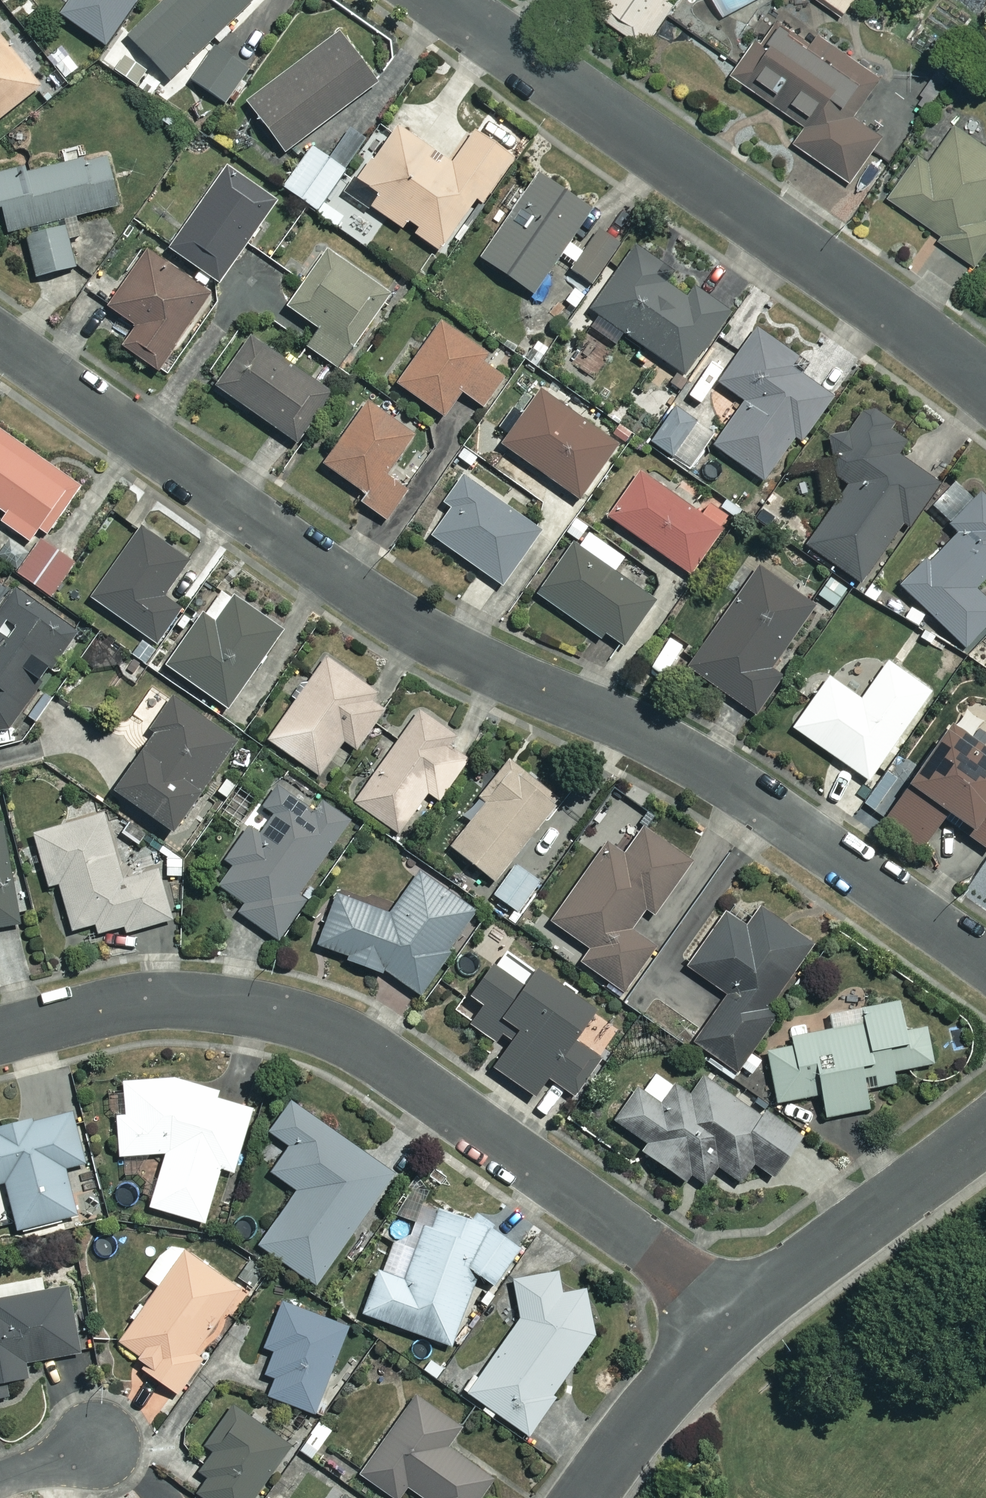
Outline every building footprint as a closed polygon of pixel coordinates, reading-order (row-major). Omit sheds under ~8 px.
[(62,20),(106,51),(142,0),(77,0),(62,20)] [(256,2),(254,0),(173,0),(129,42),(170,84),(256,2)] [(599,17),(646,50),(675,10),(667,4),(670,0),(611,0),(599,17)] [(727,19),(764,0),(717,0),(727,19)] [(849,17),(860,0),(821,0),(849,17)] [(815,51),(773,23),(733,81),(808,131),(796,148),(851,186),(874,152),(882,158),(917,106),(821,42),(815,51)] [(376,87),(339,38),(247,107),(284,157),(376,87)] [(41,90),(0,39),(0,124),(41,90)] [(249,75),(219,50),(192,82),(222,107),(249,75)] [(81,72),(63,51),(49,63),(66,84),(81,72)] [(985,252),(985,149),(958,129),(933,165),(922,158),(892,202),(944,238),(941,243),(975,267),(985,252)] [(453,169),(401,130),(359,186),(381,202),(376,209),(440,256),(478,205),(482,208),(514,164),(477,136),(453,169)] [(366,145),(351,134),(331,162),(347,173),(366,145)] [(349,181),(313,152),(284,189),(319,217),(349,181)] [(6,218),(11,240),(28,236),(38,282),(76,274),(65,224),(120,212),(109,162),(27,180),(25,175),(0,180),(0,220),(6,218)] [(278,208),(229,173),(172,253),(221,288),(278,208)] [(591,216),(539,181),(482,264),(535,300),(559,264),(594,288),(620,249),(599,235),(587,254),(573,244),(591,216)] [(663,271),(636,252),(592,314),(685,379),(748,288),(716,266),(689,304),(656,281),(663,271)] [(214,301),(149,256),(110,314),(138,334),(125,354),(160,378),(214,301)] [(392,303),(328,258),(289,313),(320,335),(309,351),(342,374),(392,303)] [(508,377),(442,329),(399,390),(445,423),(463,397),(484,411),(508,377)] [(798,363),(758,334),(719,387),(746,407),(715,450),(767,488),(831,400),(792,372),(798,363)] [(332,399),(250,344),(217,394),(299,449),(332,399)] [(619,449),(541,396),(525,421),(513,413),(500,433),(511,440),(503,452),(581,504),(619,449)] [(417,443),(369,409),(326,471),(359,494),(354,501),(386,523),(407,493),(391,481),(417,443)] [(652,448),(688,474),(714,438),(678,412),(652,448)] [(825,470),(852,490),(807,548),(862,590),(938,490),(898,459),(911,443),(870,412),(825,470)] [(0,429),(0,509),(9,515),(4,522),(39,547),(82,486),(0,429)] [(722,536),(641,478),(609,522),(691,580),(722,536)] [(934,513),(960,538),(930,569),(927,565),(902,591),(966,652),(985,631),(985,603),(976,594),(985,583),(985,503),(964,481),(934,513)] [(539,536),(464,482),(444,509),(452,515),(433,542),(501,590),(539,536)] [(790,513),(770,501),(758,521),(777,533),(790,513)] [(192,563),(146,530),(95,599),(161,647),(187,611),(168,597),(192,563)] [(626,563),(584,534),(539,599),(620,655),(654,606),(615,579),(626,563)] [(35,556),(17,542),(4,560),(56,599),(79,567),(46,541),(35,556)] [(821,614),(759,572),(690,673),(752,716),(821,614)] [(16,596),(0,618),(0,732),(14,728),(77,639),(16,596)] [(286,633),(242,601),(222,628),(208,618),(172,668),(232,710),(286,633)] [(394,704),(332,660),(273,742),(323,778),(349,742),(361,751),(394,704)] [(933,697),(889,666),(863,704),(830,682),(794,734),(871,787),(933,697)] [(243,742),(179,699),(155,734),(161,738),(123,794),(182,833),(243,742)] [(480,753),(426,713),(359,804),(403,836),(433,795),(444,803),(480,753)] [(956,732),(885,827),(922,854),(947,821),(985,850),(985,754),(956,732)] [(564,803),(515,763),(486,799),(492,804),(456,848),(499,883),(564,803)] [(229,864),(237,871),(225,888),(248,905),(247,916),(281,942),(310,902),(303,897),(349,834),(284,787),(267,809),(279,818),(265,838),(254,830),(229,864)] [(127,882),(108,816),(39,836),(55,889),(65,887),(78,933),(101,926),(104,936),(133,928),(135,933),(177,921),(163,872),(127,882)] [(6,825),(0,826),(0,931),(26,926),(6,825)] [(695,860),(650,828),(629,858),(611,845),(555,924),(595,953),(586,965),(628,995),(662,948),(642,934),(695,860)] [(543,885),(521,867),(498,897),(521,914),(543,885)] [(481,913),(423,876),(393,922),(351,895),(321,942),(350,961),(353,956),(385,977),(389,972),(427,997),(481,913)] [(817,947),(764,910),(751,930),(730,915),(692,969),(732,997),(698,1045),(740,1074),(778,1021),(770,1015),(817,947)] [(539,977),(508,955),(477,999),(490,1009),(477,1027),(513,1053),(500,1070),(540,1099),(553,1081),(579,1099),(606,1062),(584,1047),(606,1016),(544,971),(539,977)] [(911,1034),(906,1004),(836,1017),(839,1033),(797,1041),(798,1048),(773,1053),(782,1105),(828,1096),(832,1119),(881,1110),(877,1090),(901,1086),(899,1073),(937,1066),(931,1031),(911,1034)] [(694,1098),(653,1072),(619,1124),(652,1145),(646,1153),(706,1193),(723,1168),(746,1183),(758,1165),(781,1180),(808,1139),(769,1114),(766,1118),(707,1080),(694,1098)] [(199,1082),(130,1084),(130,1116),(123,1116),(124,1158),(169,1158),(155,1210),(211,1226),(226,1170),(241,1174),(258,1110),(223,1101),(226,1090),(199,1082)] [(398,1175),(296,1104),(275,1134),(294,1148),(276,1175),(302,1193),(265,1247),(320,1286),(398,1175)] [(76,1112),(0,1130),(0,1188),(11,1185),(25,1243),(69,1232),(66,1223),(86,1219),(74,1170),(89,1166),(76,1112)] [(400,1218),(411,1222),(403,1245),(392,1241),(365,1316),(462,1351),(488,1279),(507,1286),(525,1236),(409,1194),(400,1218)] [(247,1294),(175,1243),(149,1279),(164,1290),(125,1344),(151,1363),(146,1370),(182,1396),(209,1359),(203,1355),(247,1294)] [(566,1296),(563,1275),(519,1280),(524,1320),(474,1396),(534,1436),(600,1336),(591,1293),(566,1296)] [(86,1357),(71,1286),(0,1301),(0,1396),(42,1387),(38,1367),(86,1357)] [(353,1327),(286,1304),(271,1350),(279,1353),(271,1378),(280,1381),(274,1399),(323,1415),(353,1327)] [(420,1397),(365,1477),(396,1497),(406,1497),(413,1488),(427,1497),(487,1497),(499,1481),(452,1449),(466,1429),(420,1397)] [(236,1409),(212,1446),(220,1451),(205,1475),(213,1480),(203,1496),(206,1497),(259,1497),(293,1444),(236,1409)] [(336,1432),(322,1423),(304,1453),(318,1462),(336,1432)]
